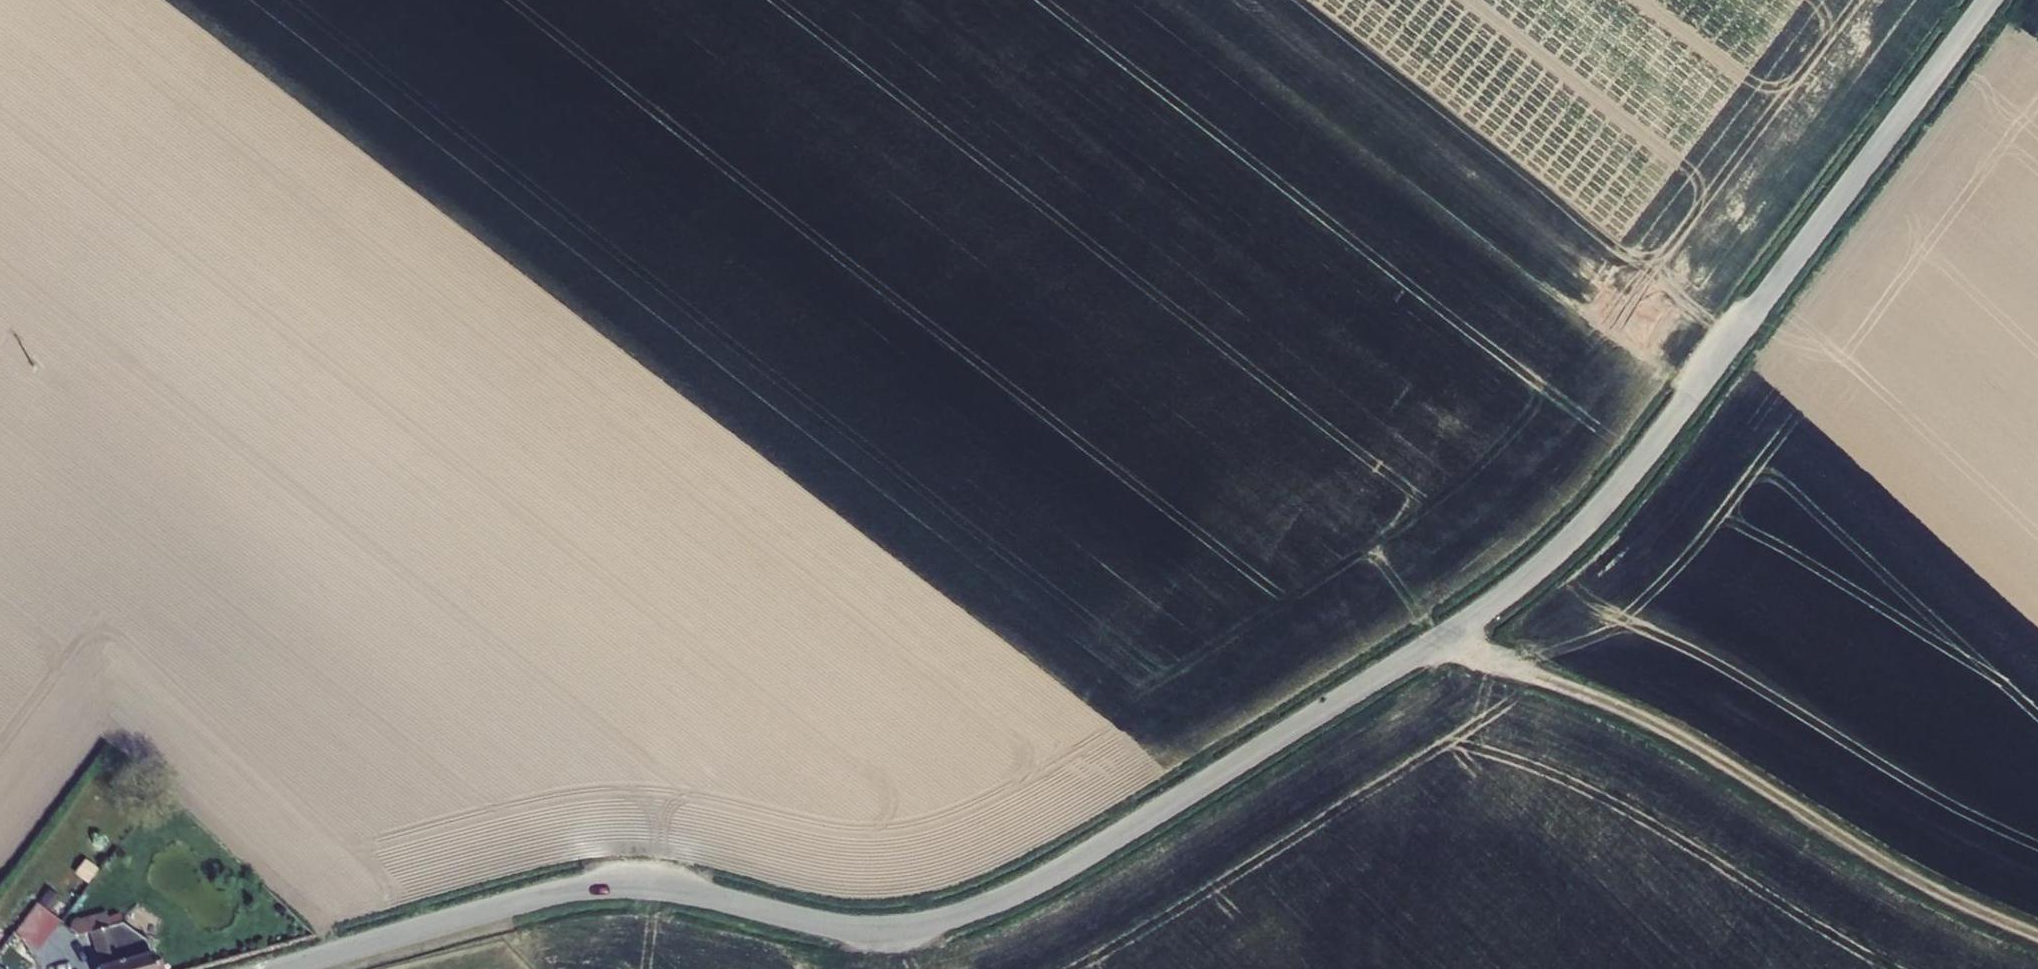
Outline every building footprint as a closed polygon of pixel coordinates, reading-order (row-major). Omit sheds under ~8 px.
[(73,915),(64,926),(72,933),(81,930),(90,965),(87,966),(87,968),(149,968),(144,950),(114,959),(99,909),(73,915)] [(9,929),(0,940),(0,961),(18,938),(19,937),(9,929)]
